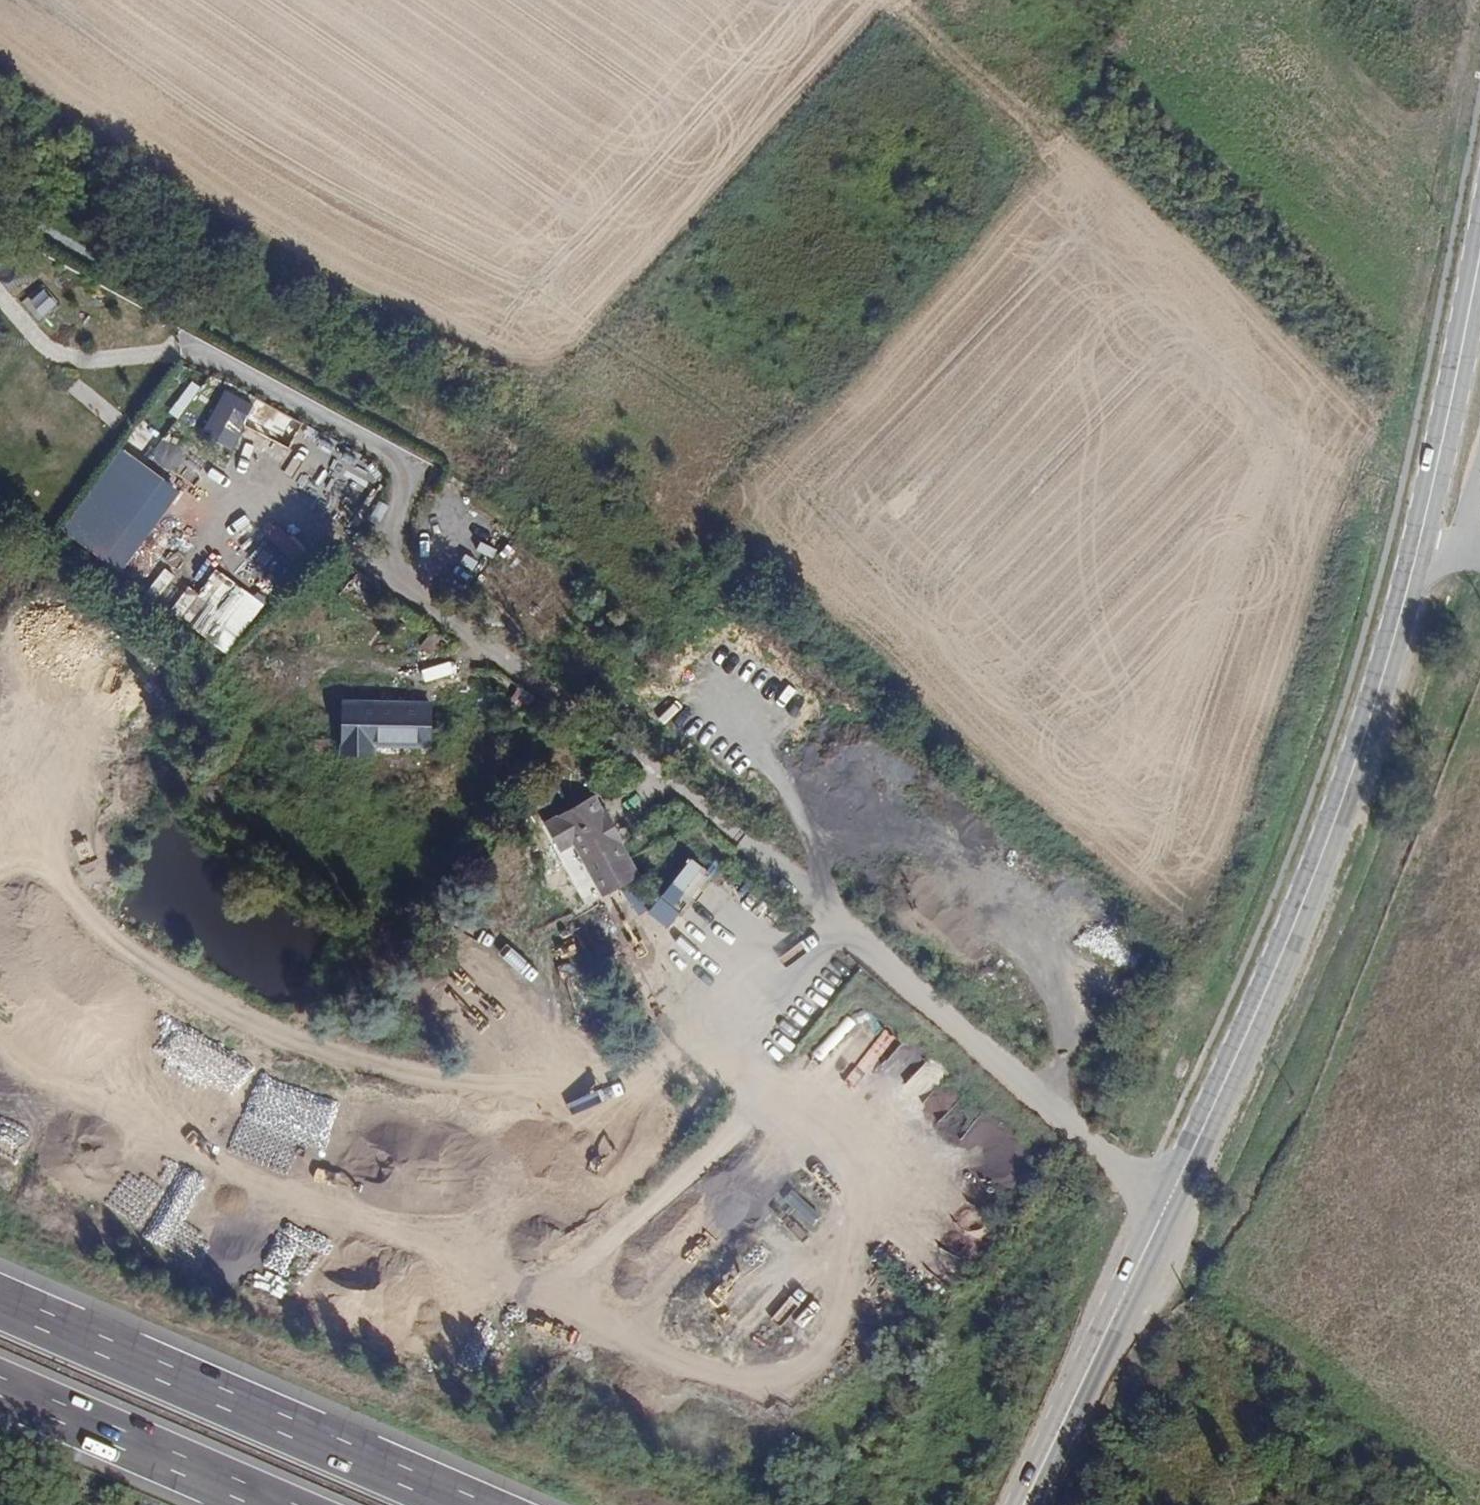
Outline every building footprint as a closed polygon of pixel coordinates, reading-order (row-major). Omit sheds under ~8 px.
[(42,284),(23,302),(40,321),(60,303),(42,284)] [(260,457),(278,423),(254,410),(236,443),(260,457)] [(275,524),(265,534),(290,559),(300,549),(275,524)] [(230,649),(264,600),(216,568),(200,590),(164,566),(146,592),(230,649)] [(426,743),(428,705),(338,704),(336,753),(367,755),(368,743),(426,743)] [(631,886),(594,802),(543,826),(553,847),(567,840),(600,902),(631,886)] [(647,911),(666,927),(711,871),(692,856),(647,911)] [(877,1071),(902,1091),(899,1095),(916,1109),(944,1076),(901,1041),(877,1071)] [(1002,1184),(1028,1155),(963,1098),(940,1125),(992,1169),(955,1211),(976,1229),(1010,1190),(1002,1184)]
